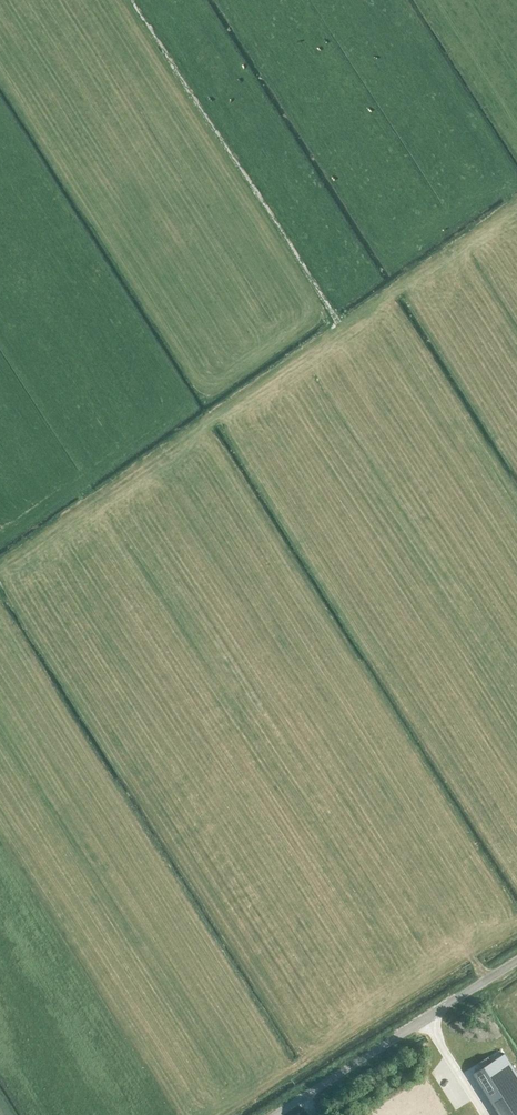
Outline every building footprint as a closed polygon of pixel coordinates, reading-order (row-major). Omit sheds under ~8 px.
[(484,1078),(510,1063),(504,1053),(478,1069),(484,1078)] [(504,1102),(502,1098),(512,1092),(507,1084),(484,1098),(491,1110),(504,1102)]
